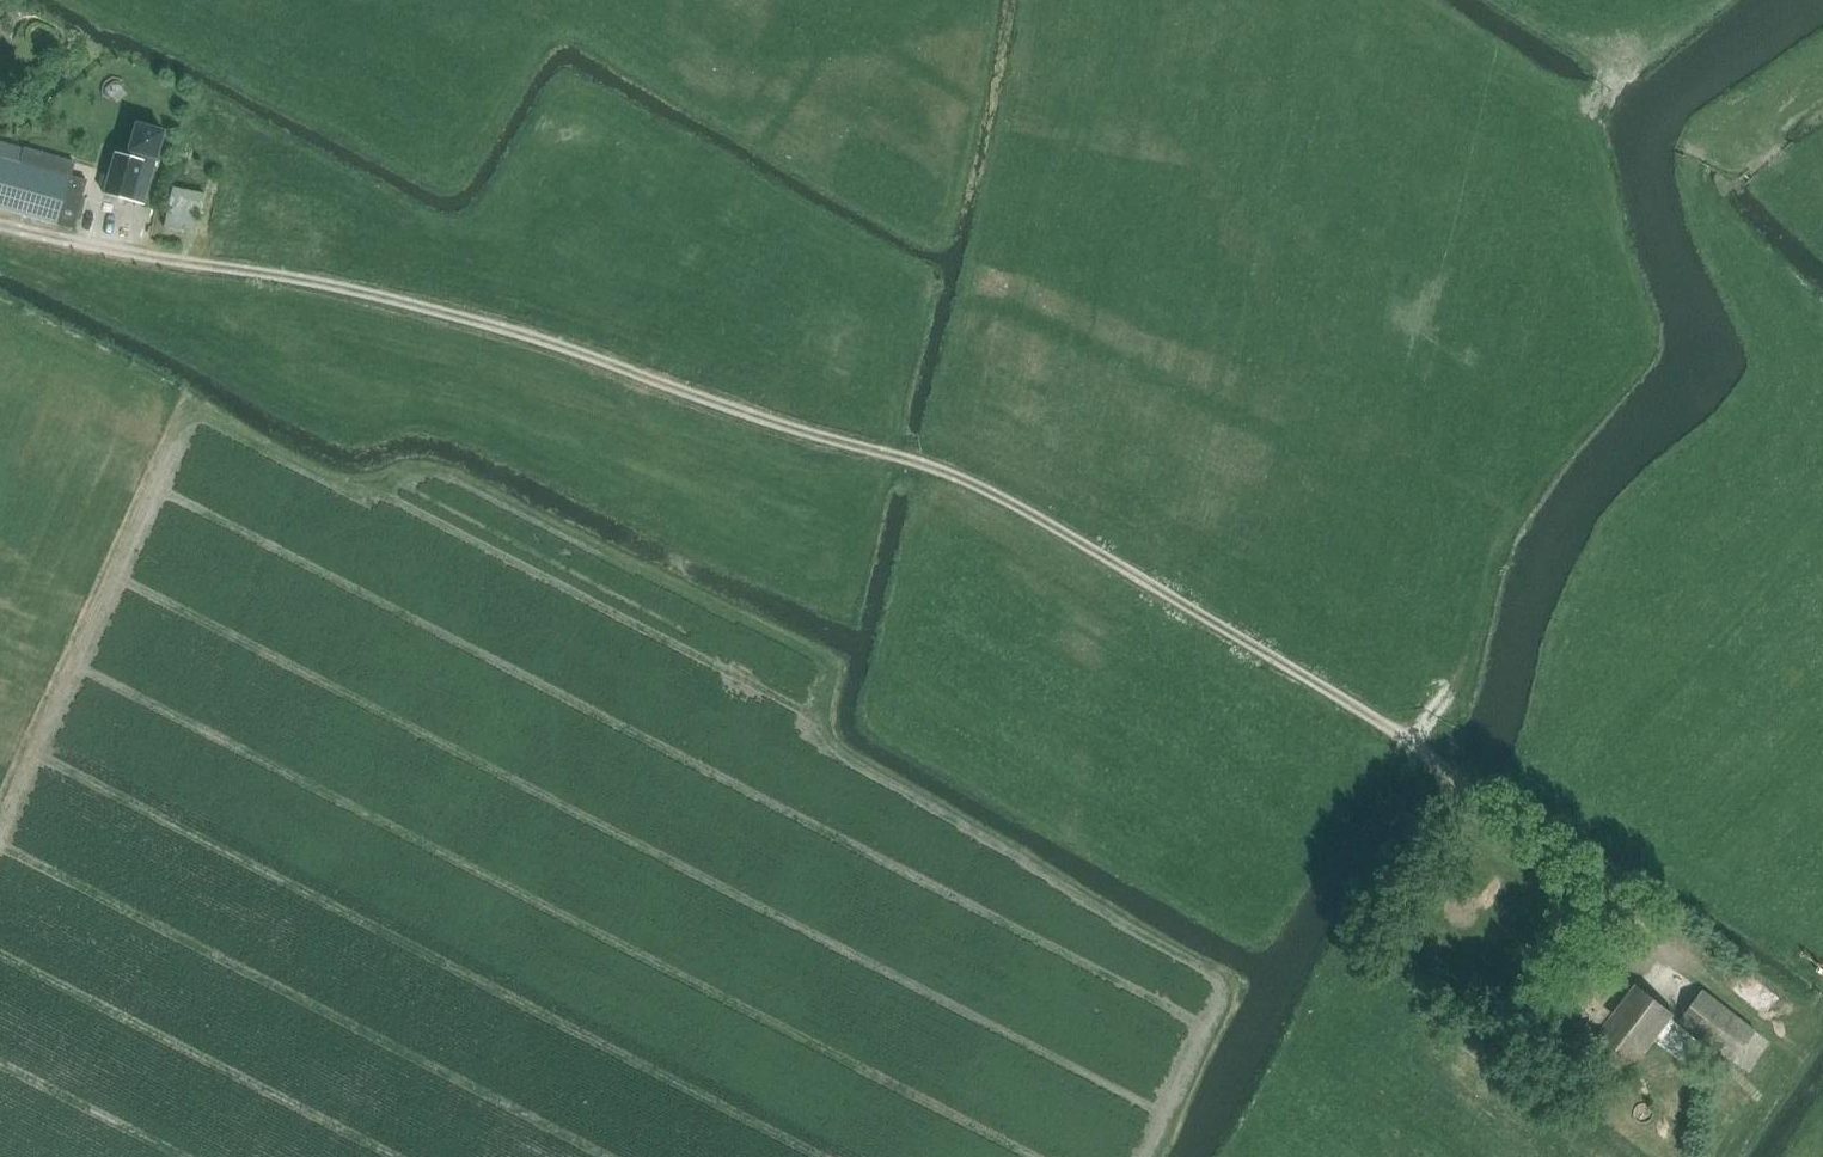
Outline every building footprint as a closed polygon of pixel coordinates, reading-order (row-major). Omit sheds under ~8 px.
[(115,152),(103,194),(142,205),(163,131),(135,123),(127,151),(130,152),(129,157),(115,152)] [(86,182),(70,178),(75,161),(23,146),(23,147),(0,141),(0,210),(69,229),(79,196),(81,197),(86,182)] [(172,188),(164,228),(192,234),(197,213),(201,214),(205,194),(206,186),(198,185),(200,177),(202,171),(180,164),(177,179),(175,178),(173,188),(172,188)] [(1584,969),(1565,993),(1580,1005),(1568,1019),(1594,1039),(1591,1044),(1630,1075),(1643,1059),(1662,1075),(1676,1058),(1702,1079),(1721,1056),(1731,1063),(1757,1031),(1704,991),(1679,1024),(1673,1019),(1676,1015),(1637,984),(1613,1014),(1604,1007),(1614,994),(1584,969)]
